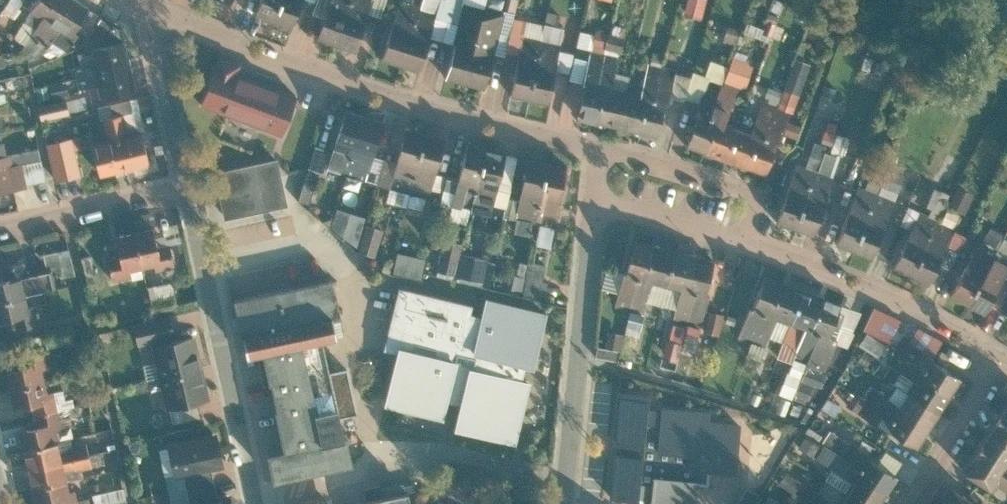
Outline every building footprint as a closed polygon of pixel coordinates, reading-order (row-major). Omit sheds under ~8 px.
[(74,0),(36,0),(28,13),(39,19),(29,36),(47,48),(50,42),(64,51),(77,35),(71,32),(86,7),(74,0)] [(257,13),(274,20),(282,0),(262,0),(257,13)] [(274,20),(291,26),(301,0),(282,0),(274,20)] [(317,36),(337,43),(352,0),(330,0),(317,36)] [(337,43),(355,49),(373,0),(352,0),(337,43)] [(403,0),(400,0),(382,57),(401,63),(419,5),(403,0)] [(700,17),(705,0),(686,0),(683,12),(700,17)] [(464,4),(445,77),(466,83),(486,9),(464,4)] [(438,11),(419,5),(401,63),(420,69),(438,11)] [(506,15),(486,9),(466,83),(487,88),(506,15)] [(134,90),(120,28),(100,15),(81,45),(83,55),(90,54),(91,63),(73,67),(78,88),(96,84),(99,98),(134,90)] [(543,40),(524,36),(511,94),(531,99),(543,40)] [(563,44),(543,40),(531,99),(550,103),(563,44)] [(618,57),(591,51),(578,115),(591,118),(611,122),(628,126),(648,130),(661,133),(675,67),(649,61),(642,91),(612,84),(618,57)] [(754,59),(734,52),(725,77),(745,84),(754,59)] [(282,131),(296,92),(237,71),(240,62),(218,55),(201,103),(282,131)] [(792,56),(783,104),(798,107),(807,59),(792,56)] [(769,178),(792,111),(763,101),(753,127),(726,117),(737,89),(712,80),(687,149),(699,153),(723,161),(740,167),(755,173),(769,178)] [(65,99),(36,101),(37,115),(66,112),(65,99)] [(346,173),(365,112),(347,106),(328,167),(346,173)] [(365,112),(346,173),(365,179),(384,117),(365,112)] [(108,141),(91,146),(99,178),(149,166),(142,133),(128,137),(123,116),(102,119),(108,141)] [(410,191),(427,129),(408,124),(390,185),(410,191)] [(427,129),(410,191),(428,196),(445,134),(427,129)] [(72,140),(46,146),(53,181),(79,176),(72,140)] [(473,209),(490,146),(470,141),(454,203),(473,209)] [(507,151),(490,146),(473,209),(491,213),(507,151)] [(536,221),(549,158),(529,154),(516,217),(536,221)] [(25,188),(21,165),(13,166),(10,155),(0,157),(0,193),(25,188)] [(213,169),(223,216),(287,202),(277,155),(213,169)] [(568,162),(549,158),(536,221),(555,225),(568,162)] [(776,218),(794,225),(815,169),(797,162),(776,218)] [(310,200),(318,169),(308,167),(300,197),(310,200)] [(812,231),(834,176),(815,169),(794,225),(812,231)] [(854,248),(877,191),(859,184),(836,241),(854,248)] [(967,209),(974,190),(957,184),(950,203),(967,209)] [(935,186),(931,199),(946,204),(950,191),(935,186)] [(877,191),(854,248),(870,255),(893,198),(877,191)] [(364,214),(336,205),(330,225),(356,243),(364,214)] [(893,265),(910,273),(938,217),(921,209),(893,265)] [(955,226),(938,217),(910,273),(927,282),(955,226)] [(152,222),(114,232),(118,252),(107,254),(112,278),(131,274),(129,266),(154,261),(155,268),(174,264),(169,240),(157,243),(152,222)] [(382,226),(366,222),(359,247),(375,251),(382,226)] [(454,270),(462,240),(446,235),(438,266),(454,270)] [(635,235),(617,302),(644,309),(653,276),(682,284),(672,320),(674,321),(686,324),(699,328),(718,257),(635,235)] [(950,293),(966,302),(995,249),(980,240),(950,293)] [(0,275),(0,314),(11,312),(15,327),(37,322),(33,301),(27,302),(25,292),(54,286),(50,266),(60,264),(62,273),(75,271),(69,244),(43,250),(46,266),(26,270),(23,259),(0,264),(0,271),(1,275),(0,275)] [(420,276),(425,255),(397,248),(392,269),(420,276)] [(995,249),(966,302),(981,310),(1006,264),(1006,255),(995,249)] [(488,257),(463,251),(458,270),(484,276),(488,257)] [(548,263),(528,260),(524,289),(543,293),(548,263)] [(764,270),(739,335),(765,345),(777,312),(809,323),(795,358),(826,370),(839,334),(831,331),(843,299),(764,270)] [(247,352),(264,348),(301,340),(337,332),(333,314),(340,312),(332,275),(235,296),(247,352)] [(148,284),(154,307),(178,301),(173,278),(148,284)] [(384,345),(398,349),(400,341),(470,358),(470,360),(475,361),(477,351),(472,350),(481,312),(470,309),(473,300),(399,282),(384,345)] [(547,309),(486,294),(481,312),(472,350),(477,351),(475,361),(523,373),(526,361),(534,362),(547,309)] [(888,311),(875,304),(863,327),(876,334),(888,311)] [(718,333),(724,310),(709,306),(703,329),(718,333)] [(643,313),(629,309),(626,323),(640,327),(643,313)] [(150,341),(158,373),(202,363),(194,332),(174,335),(169,314),(134,322),(139,344),(150,341)] [(686,324),(674,321),(670,336),(682,340),(686,324)] [(620,346),(623,332),(608,329),(605,343),(620,346)] [(682,340),(670,336),(667,336),(662,354),(678,359),(683,340),(682,340)] [(856,410),(915,447),(964,373),(906,338),(890,363),(917,379),(902,405),(872,387),(864,399),(856,410)] [(304,351),(301,340),(264,348),(285,444),(268,448),(274,476),(350,460),(325,346),(304,351)] [(470,358),(400,341),(398,349),(385,401),(444,416),(449,397),(460,400),(470,360),(470,358)] [(3,365),(12,405),(31,400),(36,422),(17,427),(34,503),(37,503),(53,500),(54,503),(78,503),(74,487),(69,488),(64,466),(90,460),(86,441),(59,448),(55,427),(61,426),(52,386),(46,388),(41,366),(48,365),(43,344),(20,348),(22,360),(3,365)] [(523,373),(475,361),(470,360),(460,400),(454,424),(516,439),(532,375),(523,373)] [(202,363),(158,373),(167,407),(210,396),(202,363)] [(835,414),(846,391),(832,385),(821,408),(835,414)] [(709,469),(736,471),(740,422),(710,420),(710,408),(661,405),(661,407),(647,406),(648,393),(617,391),(613,444),(616,444),(616,452),(612,452),(609,499),(637,501),(638,499),(650,500),(650,503),(695,503),(696,483),(708,484),(709,469)] [(856,410),(864,399),(855,392),(847,404),(856,410)] [(964,468),(994,488),(997,483),(1006,490),(1006,401),(964,468)] [(825,440),(843,452),(851,440),(830,427),(822,439),(825,440)] [(216,430),(166,441),(174,476),(171,477),(174,490),(213,481),(210,467),(223,464),(216,430)] [(847,474),(856,460),(843,452),(825,440),(816,454),(847,474)] [(883,449),(878,461),(895,468),(900,456),(883,449)] [(898,474),(862,451),(856,460),(847,474),(854,479),(846,491),(839,502),(829,495),(823,503),(878,503),(898,474)] [(799,479),(785,470),(778,481),(792,490),(799,479)] [(829,495),(839,502),(846,491),(824,478),(818,488),(829,495)] [(174,490),(176,501),(179,501),(180,503),(232,503),(229,491),(216,494),(213,481),(174,490)] [(942,503),(984,503),(986,501),(956,482),(942,503)] [(829,495),(818,488),(810,483),(796,503),(823,503),(829,495)] [(405,491),(364,500),(364,503),(408,503),(405,491)]
